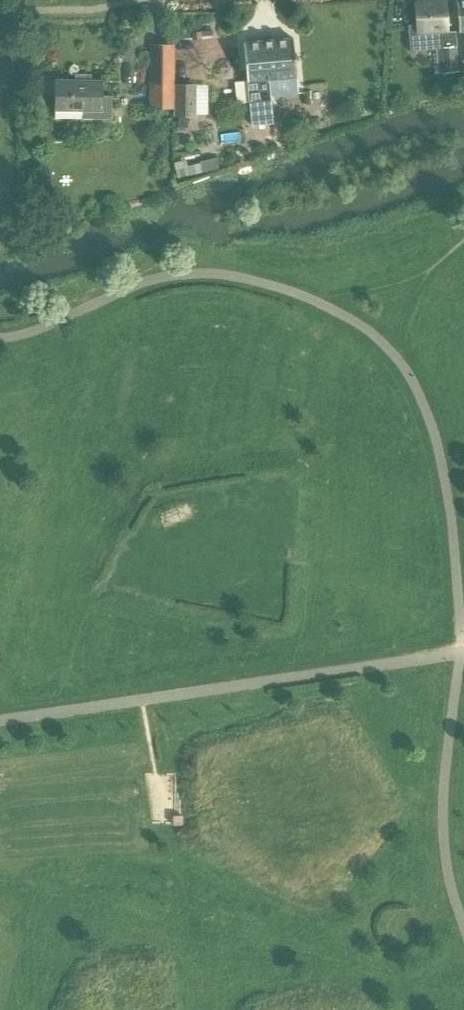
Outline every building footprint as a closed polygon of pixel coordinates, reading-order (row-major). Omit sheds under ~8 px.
[(430,2),(416,3),(417,25),(409,25),(410,45),(432,44),(439,43),(441,69),(460,68),(456,23),(446,24),(444,0),(430,0),(430,2)] [(462,71),(463,71),(463,0),(456,0),(462,71)] [(243,43),(247,81),(235,82),(237,103),(249,101),(251,125),(273,123),(270,95),(298,93),(296,76),(297,76),(293,38),(243,43)] [(150,108),(172,108),(173,44),(151,44),(150,108)] [(75,79),(55,79),(55,111),(55,117),(82,118),(112,118),(112,95),(103,95),(103,79),(87,79),(87,74),(75,74),(75,79)] [(175,84),(174,116),(195,116),(196,85),(175,84)] [(23,218),(24,230),(39,229),(38,216),(23,218)] [(180,815),(172,815),(172,824),(182,825),(182,815),(180,815)]
